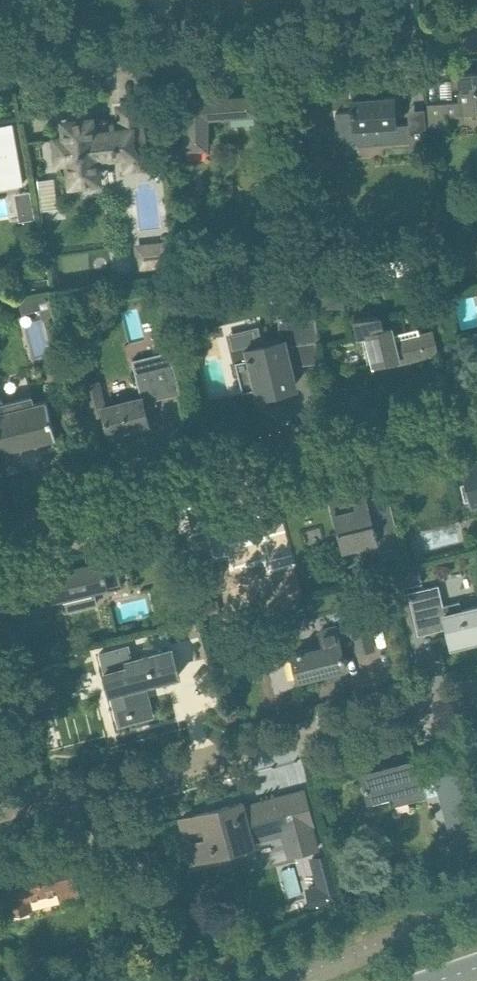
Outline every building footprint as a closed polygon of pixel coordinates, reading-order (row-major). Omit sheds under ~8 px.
[(428,102),(427,102),(429,130),(445,129),(445,116),(476,113),(476,112),(476,108),(476,71),(456,72),(458,100),(428,102)] [(409,124),(396,125),(394,96),(382,97),(382,93),(374,94),(374,91),(351,93),(352,107),(350,107),(351,112),(335,113),(337,135),(344,140),(352,140),(358,133),(358,129),(383,127),(384,144),(411,142),(409,124)] [(257,94),(186,99),(186,148),(208,148),(208,117),(257,113),(258,120),(272,119),(272,127),(285,126),(283,96),(257,98),(257,94)] [(146,147),(144,132),(142,133),(138,105),(119,107),(120,123),(114,124),(114,120),(111,120),(111,122),(92,124),(92,118),(73,120),(73,118),(61,119),(62,131),(65,131),(66,137),(56,138),(59,161),(68,160),(72,188),(99,185),(96,157),(99,157),(99,159),(116,157),(116,155),(124,154),(126,169),(146,167),(143,147),(146,147)] [(23,184),(12,124),(0,127),(0,180),(1,188),(23,184)] [(163,134),(167,167),(183,165),(179,132),(163,134)] [(317,167),(314,132),(298,134),(301,169),(317,167)] [(33,209),(17,212),(19,220),(26,219),(34,217),(33,209)] [(140,269),(168,265),(166,249),(138,252),(140,269)] [(48,278),(28,281),(30,293),(50,290),(48,278)] [(246,357),(235,360),(237,370),(238,372),(242,390),(255,387),(257,396),(291,387),(297,386),(289,353),(286,343),(292,343),(318,340),(315,312),(285,315),(277,316),(280,338),(262,342),(250,345),(253,355),(251,356),(251,354),(247,355),(247,357),(246,357)] [(358,337),(366,335),(374,365),(398,359),(399,362),(437,353),(432,331),(419,334),(418,327),(393,333),(391,327),(383,329),(380,316),(354,319),(358,337)] [(101,381),(84,386),(91,416),(104,413),(109,434),(149,424),(145,406),(157,403),(155,398),(180,392),(173,363),(169,349),(133,358),(142,395),(107,404),(101,381)] [(0,411),(0,451),(17,446),(18,451),(39,446),(38,441),(56,437),(47,400),(33,403),(31,396),(1,404),(3,411),(0,411)] [(465,464),(469,482),(461,484),(465,501),(473,499),(474,500),(476,499),(476,461),(465,464)] [(371,518),(361,476),(326,485),(343,549),(376,540),(379,550),(401,544),(393,512),(371,518)] [(243,523),(187,538),(191,553),(203,549),(206,562),(228,556),(232,571),(265,563),(269,579),(298,571),(288,532),(266,537),(260,514),(242,519),(243,523)] [(6,578),(16,621),(65,610),(62,597),(95,589),(95,592),(122,585),(113,548),(86,555),(88,564),(55,572),(54,566),(6,578)] [(418,566),(403,570),(408,587),(422,584),(418,566)] [(408,592),(418,633),(447,625),(451,641),(476,634),(476,605),(462,609),(460,601),(443,605),(438,585),(408,592)] [(320,631),(324,645),(302,651),(302,650),(298,651),(299,652),(292,654),(298,679),(316,674),(315,672),(328,669),(328,666),(343,663),(344,667),(346,667),(343,655),(358,651),(358,652),(374,648),(363,605),(347,609),(351,623),(320,631)] [(117,725),(153,716),(144,683),(179,674),(172,648),(127,659),(129,665),(104,672),(109,692),(123,689),(128,709),(126,709),(129,721),(117,724),(117,725)] [(389,794),(392,805),(468,785),(461,760),(433,768),(434,772),(421,776),(416,760),(362,774),(369,800),(389,794)] [(317,848),(311,824),(312,824),(303,790),(243,806),(242,802),(180,819),(191,860),(253,844),(252,840),(283,832),(289,855),(317,848)] [(73,832),(54,837),(59,859),(18,870),(17,864),(0,869),(0,872),(11,914),(28,910),(25,898),(58,890),(59,896),(77,891),(72,871),(82,868),(73,832)] [(318,886),(307,889),(312,908),(343,900),(330,850),(310,855),(318,886)]
